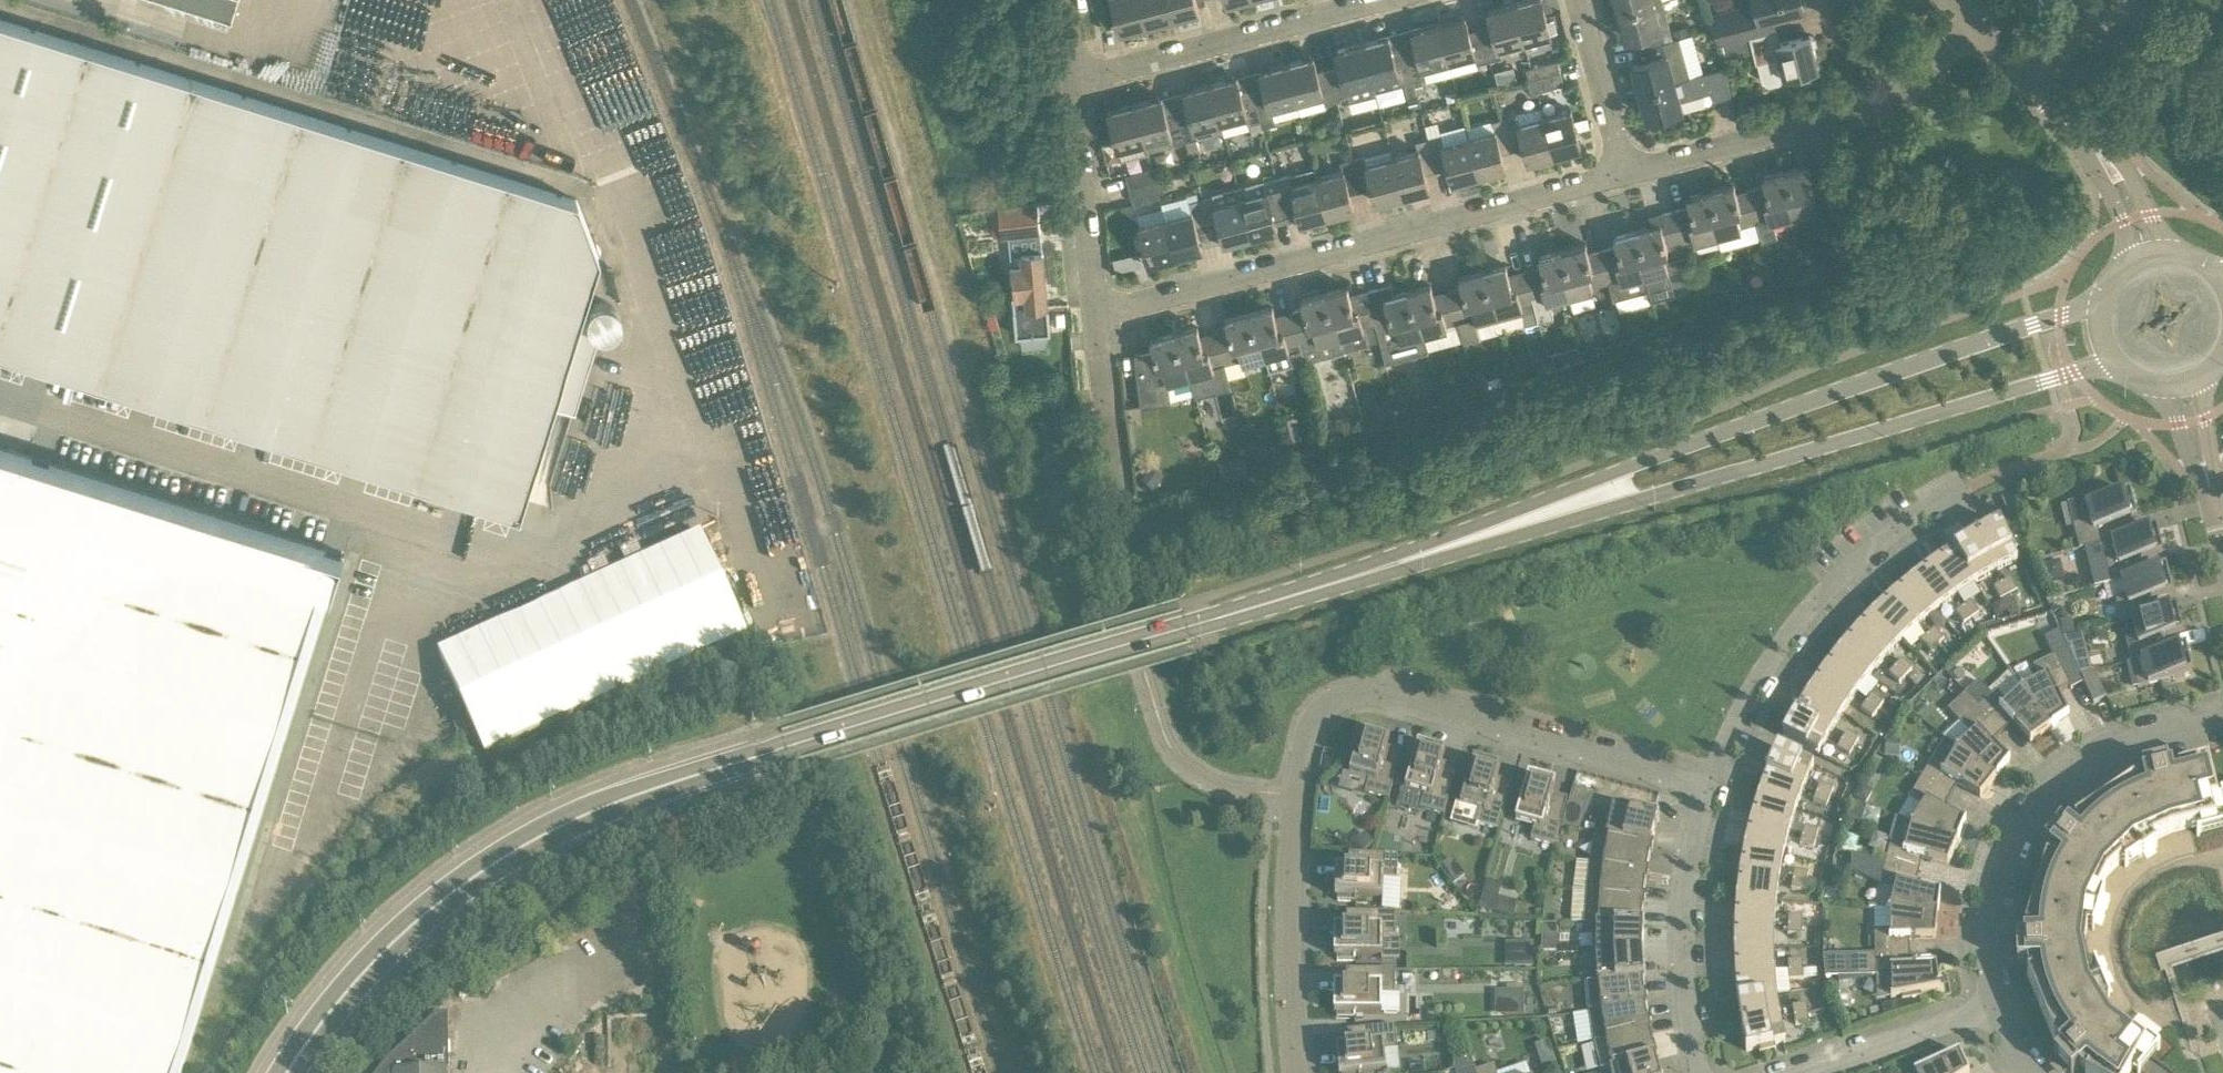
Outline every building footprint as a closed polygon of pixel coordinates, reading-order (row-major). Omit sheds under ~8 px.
[(596,337),(575,330),(600,246),(582,187),(316,100),(189,60),(86,28),(3,0),(0,0),(0,353),(95,383),(517,515),(553,402),(574,409),(596,337)] [(230,19),(236,0),(170,0),(230,19)] [(1141,0),(1112,0),(1121,31),(1147,24),(1141,0)] [(1147,24),(1173,17),(1168,0),(1141,0),(1147,24)] [(1173,17),(1199,10),(1196,0),(1168,0),(1173,17)] [(1547,20),(1542,0),(1523,0),(1515,2),(1525,41),(1551,34),(1547,20)] [(1619,11),(1653,2),(1660,0),(1616,0),(1619,11)] [(1653,2),(1619,11),(1626,37),(1633,35),(1637,49),(1674,39),(1672,30),(1663,0),(1660,0),(1653,2)] [(1756,3),(1709,16),(1720,44),(1722,43),(1734,41),(1750,37),(1777,30),(1773,16),(1804,8),(1802,0),(1755,0),(1756,3)] [(1492,25),(1481,27),(1490,60),(1502,57),(1499,47),(1525,41),(1515,2),(1488,9),(1492,25)] [(1477,64),(1490,60),(1481,27),(1469,31),(1465,15),(1439,22),(1450,61),(1474,54),(1477,64)] [(1405,48),(1414,80),(1421,79),(1426,78),(1424,68),(1450,61),(1439,22),(1413,30),(1417,45),(1405,48)] [(382,70),(387,84),(452,61),(444,39),(439,41),(433,23),(422,27),(431,52),(382,70)] [(1679,37),(1689,34),(1687,26),(1672,30),(1674,39),(1679,37)] [(1781,42),(1777,30),(1750,37),(1756,63),(1779,57),(1784,75),(1819,66),(1811,35),(1781,42)] [(1362,43),(1373,81),(1397,75),(1400,84),(1403,83),(1414,80),(1405,48),(1393,51),(1389,36),(1362,43)] [(1641,90),(1674,82),(1725,68),(1725,67),(1710,71),(1691,76),(1679,37),(1674,39),(1637,49),(1640,61),(1633,63),(1641,90)] [(1722,43),(1725,58),(1737,55),(1734,41),(1722,43)] [(1376,94),(1373,81),(1362,43),(1336,50),(1340,65),(1329,68),(1337,100),(1349,98),(1350,101),(1376,94)] [(1337,100),(1329,68),(1318,71),(1313,56),(1287,63),(1297,101),(1322,95),(1325,104),(1337,100)] [(1527,68),(1530,79),(1561,71),(1558,59),(1527,68)] [(1253,88),(1262,121),(1275,118),(1300,112),(1297,101),(1287,63),(1261,70),(1265,85),(1253,88)] [(1725,68),(1674,82),(1641,90),(1648,117),(1682,108),(1679,99),(1714,89),(1716,99),(1731,95),(1725,68)] [(1510,69),(1494,73),(1497,86),(1513,82),(1510,69)] [(1561,71),(1530,79),(1533,92),(1564,84),(1561,71)] [(1248,124),(1250,124),(1262,121),(1253,88),(1241,91),(1237,76),(1210,83),(1221,122),(1246,116),(1248,124)] [(1416,91),(1424,89),(1421,79),(1414,80),(1416,91)] [(1416,91),(1414,80),(1403,83),(1407,96),(1417,94),(1416,91)] [(1185,141),(1187,141),(1198,138),(1223,131),(1221,122),(1210,83),(1184,90),(1188,105),(1177,108),(1185,141)] [(1454,90),(1443,93),(1446,101),(1456,97),(1454,90)] [(1136,103),(1148,150),(1185,141),(1177,108),(1166,111),(1162,96),(1136,103)] [(1419,106),(1417,97),(1408,99),(1410,108),(1419,106)] [(1109,110),(1117,141),(1122,159),(1149,151),(1148,150),(1136,103),(1109,110)] [(1516,115),(1506,117),(1515,149),(1525,147),(1529,162),(1556,154),(1545,116),(1544,117),(1541,106),(1516,112),(1516,115)] [(1545,116),(1556,154),(1581,148),(1571,109),(1545,116)] [(1332,117),(1328,123),(1331,132),(1345,128),(1341,114),(1332,117)] [(1588,116),(1574,120),(1577,131),(1591,128),(1588,116)] [(1515,149),(1506,117),(1493,121),(1493,120),(1467,127),(1481,174),(1506,168),(1502,153),(1515,149)] [(1275,118),(1262,121),(1263,128),(1277,124),(1275,118)] [(1438,170),(1449,167),(1453,182),(1481,174),(1467,127),(1467,124),(1442,130),(1443,135),(1429,138),(1438,170)] [(1200,149),(1198,138),(1187,141),(1190,152),(1200,149)] [(1429,138),(1417,141),(1419,150),(1393,157),(1404,195),(1430,188),(1426,173),(1438,170),(1429,138)] [(1102,145),(1107,162),(1122,159),(1117,141),(1102,145)] [(1404,195),(1393,157),(1367,163),(1365,154),(1353,158),(1362,190),(1373,187),(1377,202),(1404,195)] [(1343,169),(1317,177),(1328,216),(1354,208),(1350,193),(1362,190),(1353,158),(1341,161),(1343,169)] [(1788,198),(1793,216),(1817,210),(1816,206),(1832,200),(1824,170),(1812,173),(1809,164),(1786,170),(1792,196),(1788,198)] [(1126,174),(1129,186),(1161,177),(1157,166),(1126,174)] [(1748,190),(1757,222),(1762,238),(1762,241),(1777,237),(1773,222),(1793,216),(1788,198),(1792,196),(1786,170),(1762,176),(1765,186),(1748,190)] [(1328,216),(1317,177),(1292,183),(1290,175),(1277,179),(1286,211),(1297,207),(1301,223),(1328,216)] [(1161,177),(1129,186),(1132,199),(1164,190),(1161,177)] [(1268,191),(1241,198),(1252,236),(1278,229),(1274,214),(1286,211),(1277,179),(1266,182),(1268,191)] [(1734,183),(1711,190),(1718,216),(1714,217),(1719,236),(1722,249),(1762,238),(1757,222),(1748,190),(1737,193),(1734,183)] [(1673,210),(1682,242),(1693,238),(1694,242),(1719,236),(1714,217),(1718,216),(1711,190),(1687,196),(1690,206),(1673,210)] [(1188,196),(1189,202),(1199,200),(1198,193),(1188,196)] [(1252,236),(1241,198),(1216,204),(1214,196),(1201,199),(1213,243),(1224,240),(1225,243),(1252,236)] [(1201,199),(1199,200),(1189,202),(1191,212),(1167,218),(1177,256),(1202,249),(1202,246),(1213,243),(1201,199)] [(1041,231),(1038,202),(999,206),(1002,235),(1041,231)] [(1668,269),(1666,260),(1685,255),(1682,242),(1673,210),(1657,214),(1660,224),(1637,230),(1644,254),(1641,256),(1646,275),(1668,269)] [(1167,218),(1139,225),(1150,263),(1177,256),(1167,218)] [(1648,289),(1645,275),(1646,275),(1641,256),(1644,254),(1637,230),(1614,236),(1617,246),(1600,250),(1608,281),(1613,299),(1648,289)] [(1592,286),(1608,281),(1600,250),(1589,253),(1586,243),(1563,250),(1569,275),(1565,276),(1570,296),(1593,290),(1592,286)] [(1840,252),(1843,261),(1853,258),(1850,248),(1840,252)] [(1051,333),(1043,250),(1022,252),(1023,264),(1011,265),(1012,274),(1013,274),(1015,296),(1012,296),(1016,336),(1051,333)] [(1554,316),(1550,301),(1570,296),(1565,276),(1569,275),(1563,250),(1539,256),(1542,266),(1526,270),(1534,302),(1539,320),(1554,316)] [(1806,268),(1796,257),(1787,266),(1796,277),(1806,268)] [(1494,295),(1499,315),(1522,309),(1526,323),(1539,320),(1534,302),(1526,270),(1509,274),(1506,265),(1483,271),(1490,296),(1494,295)] [(1490,296),(1483,271),(1459,277),(1462,287),(1451,290),(1459,321),(1465,341),(1481,337),(1477,321),(1499,315),(1494,295),(1490,296)] [(1747,294),(1745,287),(1740,284),(1733,287),(1737,298),(1747,294)] [(1431,285),(1408,291),(1414,314),(1419,313),(1424,334),(1447,328),(1446,324),(1459,321),(1451,290),(1434,294),(1431,285)] [(1336,317),(1341,337),(1344,349),(1380,340),(1368,291),(1350,296),(1348,286),(1325,292),(1331,318),(1336,317)] [(1428,349),(1424,334),(1419,313),(1414,314),(1408,291),(1394,294),(1393,288),(1384,291),(1383,287),(1368,291),(1380,340),(1386,361),(1428,349)] [(1344,349),(1341,337),(1336,317),(1331,318),(1325,292),(1301,299),(1304,308),(1292,312),(1300,344),(1305,361),(1305,362),(1344,351),(1344,349)] [(605,302),(602,302),(600,302),(597,302),(596,303),(594,303),(593,304),(590,307),(589,308),(588,309),(586,312),(585,315),(585,317),(585,318),(585,320),(585,322),(586,324),(587,325),(587,327),(588,328),(589,330),(592,332),(593,333),(595,334),(597,335),(600,335),(604,335),(606,335),(607,335),(610,334),(613,332),(615,329),(616,328),(617,326),(618,325),(619,322),(619,320),(619,318),(619,317),(619,315),(618,312),(617,310),(616,309),(615,308),(614,306),(612,304),(610,303),(608,303),(605,302)] [(1305,361),(1300,344),(1292,312),(1275,316),(1273,306),(1249,313),(1256,339),(1261,338),(1266,358),(1270,370),(1305,361)] [(1229,329),(1216,332),(1225,365),(1242,360),(1243,364),(1266,358),(1261,338),(1256,339),(1249,313),(1226,319),(1229,329)] [(1185,357),(1191,377),(1196,396),(1231,387),(1225,365),(1216,332),(1200,336),(1198,326),(1174,333),(1182,358),(1185,357)] [(1169,382),(1191,377),(1185,357),(1182,358),(1174,333),(1151,339),(1153,348),(1134,353),(1141,406),(1171,402),(1169,382)] [(1563,364),(1560,350),(1551,353),(1554,366),(1563,364)] [(1552,370),(1548,355),(1534,358),(1538,374),(1552,370)] [(1480,395),(1486,393),(1490,392),(1486,375),(1476,378),(1480,395)] [(1440,387),(1444,405),(1458,401),(1454,384),(1440,387)] [(1357,412),(1337,417),(1341,436),(1361,431),(1357,412)] [(1301,439),(1296,415),(1284,418),(1290,442),(1301,439)] [(1365,428),(1377,430),(1379,420),(1367,418),(1365,428)] [(1253,429),(1251,424),(1246,424),(1243,428),(1245,433),(1250,433),(1253,429)] [(345,554),(0,446),(0,1072),(182,1072),(345,554)] [(1223,480),(1249,473),(1245,454),(1218,460),(1223,480)] [(1153,471),(1141,484),(1154,496),(1166,482),(1153,471)] [(2027,510),(2023,494),(2002,500),(2012,522),(2023,518),(2027,510)] [(2125,539),(2124,538),(2121,526),(2137,521),(2137,519),(2140,519),(2140,517),(2136,517),(2130,495),(2086,506),(2091,522),(2074,527),(2080,551),(2113,543),(2112,542),(2125,539)] [(1977,536),(1976,536),(1996,572),(2018,561),(2013,552),(2018,549),(2011,534),(2006,536),(2000,525),(1977,537),(1977,536)] [(2150,575),(2150,574),(2147,561),(2163,557),(2162,555),(2166,555),(2166,553),(2162,553),(2156,530),(2124,538),(2125,539),(2112,542),(2113,543),(2116,558),(2106,561),(2112,585),(2122,582),(2150,575)] [(439,652),(485,755),(749,635),(702,533),(439,652)] [(1975,584),(1996,572),(1976,536),(1975,536),(1976,538),(1955,550),(1975,584)] [(1956,597),(1975,584),(1955,550),(1934,564),(1933,563),(1932,563),(1956,597)] [(1932,565),(1912,580),(1937,611),(1956,597),(1932,563),(1932,564),(1932,565)] [(2160,614),(2160,613),(2157,601),(2173,597),(2172,594),(2176,594),(2176,592),(2172,592),(2166,570),(2150,574),(2150,575),(2122,582),(2126,598),(2115,600),(2122,625),(2132,622),(2132,621),(2160,614)] [(1919,626),(1937,611),(1912,580),(1893,596),(1892,595),(1919,626)] [(2011,580),(2002,584),(2009,597),(2018,592),(2011,580)] [(2001,601),(2009,597),(2002,584),(1994,589),(2001,601)] [(1892,597),(1874,614),(1902,642),(1919,626),(1892,595),(1891,596),(1892,597)] [(1972,620),(1973,619),(1980,615),(1972,603),(1964,608),(1972,620)] [(2018,607),(2021,615),(2027,613),(2024,605),(2018,607)] [(1964,625),(1972,620),(1964,608),(1956,614),(1964,625)] [(2176,609),(2160,613),(2160,614),(2132,621),(2132,622),(2136,637),(2125,640),(2131,664),(2142,662),(2142,661),(2170,654),(2170,653),(2167,640),(2183,636),(2182,634),(2186,634),(2186,632),(2182,632),(2176,609)] [(1885,660),(1902,642),(1874,614),(1856,632),(1855,631),(1885,660)] [(2076,634),(2073,620),(2060,622),(2063,637),(2076,634)] [(1935,630),(1928,636),(1937,647),(1945,641),(1935,630)] [(1855,633),(1839,652),(1870,677),(1885,660),(1855,631),(1855,632),(1855,633)] [(2040,682),(2022,690),(2050,730),(2069,717),(2058,694),(2070,688),(2071,691),(2073,690),(2084,684),(2082,679),(2082,678),(2074,661),(2060,633),(2047,639),(2056,656),(2033,667),(2040,682)] [(1930,653),(1937,647),(1928,636),(1921,643),(1930,653)] [(2142,661),(2142,662),(2146,677),(2135,679),(2138,690),(2193,676),(2186,649),(2170,653),(2170,654),(2142,661)] [(1823,671),(1822,671),(1856,696),(1870,677),(1839,652),(1824,672),(1823,671)] [(2089,658),(2074,661),(2082,678),(2093,673),(2089,658)] [(1902,661),(1896,668),(1906,678),(1912,671),(1902,661)] [(1900,685),(1906,678),(1896,668),(1889,675),(1900,685)] [(1856,696),(1822,671),(1822,672),(1823,673),(1809,693),(1842,715),(1856,696)] [(2106,699),(2094,673),(2093,674),(2082,678),(2082,679),(2084,684),(2093,705),(2106,699)] [(1997,692),(1993,696),(1980,682),(1966,695),(2003,734),(2013,725),(2031,744),(2050,730),(2022,690),(2008,704),(1997,692)] [(1794,715),(1830,735),(1842,715),(1809,693),(1796,715),(1795,714),(1794,715)] [(2003,734),(1966,695),(1948,711),(1972,737),(1958,751),(1995,781),(2010,763),(1992,744),(2003,734)] [(1872,696),(1867,704),(1878,712),(1884,704),(1872,696)] [(1873,720),(1878,712),(1867,704),(1861,711),(1873,720)] [(1830,735),(1794,715),(1795,716),(1783,739),(1819,757),(1830,735)] [(1391,738),(1384,736),(1384,734),(1382,734),(1382,735),(1363,730),(1363,732),(1358,731),(1353,749),(1358,750),(1351,776),(1369,781),(1366,794),(1389,800),(1402,753),(1387,749),(1391,738)] [(1847,734),(1842,742),(1854,749),(1859,741),(1847,734)] [(1860,738),(1859,741),(1854,749),(1861,753),(1867,742),(1860,738)] [(1934,759),(1921,780),(1951,798),(1959,786),(1980,799),(1995,781),(1958,751),(1945,741),(1934,759)] [(1850,757),(1854,749),(1842,742),(1837,750),(1850,757)] [(1903,758),(1904,743),(1889,742),(1887,757),(1903,758)] [(1446,753),(1444,753),(1419,746),(1418,748),(1413,747),(1408,765),(1413,766),(1406,791),(1425,797),(1421,809),(1444,816),(1457,769),(1443,765),(1446,753)] [(1766,774),(1804,789),(1814,766),(1778,750),(1768,774),(1766,773),(1766,774)] [(1501,769),(1494,767),(1495,763),(1493,762),(1492,766),(1474,761),(1473,764),(1468,762),(1463,780),(1468,782),(1461,807),(1480,812),(1476,825),(1499,832),(1513,785),(1498,781),(1501,769)] [(2216,796),(2208,765),(2178,772),(2179,775),(2170,777),(2167,766),(2143,772),(2145,783),(2137,787),(2135,784),(2104,804),(2148,868),(2176,856),(2193,852),(2188,831),(2196,828),(2222,822),(2216,796)] [(1767,775),(1758,798),(1796,811),(1804,789),(1766,774),(1767,775)] [(1556,785),(1549,783),(1551,779),(1549,778),(1548,782),(1529,777),(1528,779),(1524,778),(1519,796),(1523,797),(1516,823),(1535,828),(1531,841),(1554,847),(1568,800),(1553,796),(1556,785)] [(1913,826),(1957,845),(1966,823),(1944,810),(1951,798),(1921,780),(1909,800),(1923,809),(1913,826)] [(1821,785),(1817,794),(1830,799),(1834,790),(1821,785)] [(1862,786),(1855,798),(1867,805),(1875,793),(1862,786)] [(1827,808),(1830,799),(1817,794),(1814,803),(1827,808)] [(1750,822),(1750,823),(1789,833),(1796,811),(1758,798),(1751,822),(1750,822)] [(1614,807),(1607,836),(1607,837),(1652,845),(1659,820),(1633,813),(1634,807),(1620,803),(1618,809),(1614,807)] [(2148,868),(2104,804),(2074,824),(2076,827),(2070,834),(2060,827),(2045,847),(2055,854),(2050,862),(2047,861),(2036,896),(2111,919),(2126,891),(2148,868)] [(1751,824),(1745,848),(1784,856),(1789,833),(1750,823),(1749,823),(1751,824)] [(1948,866),(1957,845),(1913,826),(1907,845),(1892,841),(1886,864),(1920,873),(1923,860),(1948,866)] [(1805,828),(1803,837),(1816,841),(1819,832),(1805,828)] [(1375,844),(1366,833),(1355,844),(1364,854),(1375,844)] [(1596,834),(1591,864),(1647,873),(1647,872),(1650,858),(1652,858),(1654,846),(1652,846),(1652,845),(1607,837),(1607,836),(1596,834)] [(1814,850),(1816,841),(1803,837),(1800,846),(1814,850)] [(1739,872),(1739,873),(1780,879),(1784,856),(1745,848),(1740,872),(1739,872)] [(1350,855),(1349,870),(1337,869),(1337,877),(1332,877),(1332,878),(1337,879),(1336,898),(1338,898),(1338,903),(1356,904),(1357,899),(1383,900),(1384,881),(1397,881),(1398,857),(1350,855)] [(1852,873),(1880,886),(1880,888),(1895,892),(1890,911),(1938,917),(1941,894),(1916,887),(1920,873),(1886,864),(1852,855),(1852,873)] [(1466,878),(1452,858),(1442,865),(1455,885),(1466,878)] [(1591,864),(1587,894),(1644,900),(1644,899),(1646,885),(1648,885),(1650,873),(1647,872),(1647,873),(1591,864)] [(1795,872),(1793,882),(1807,884),(1809,874),(1795,872)] [(1740,874),(1737,899),(1777,903),(1780,879),(1739,873),(1739,874),(1740,874)] [(1495,914),(1499,898),(1503,886),(1488,881),(1480,909),(1495,914)] [(1806,893),(1807,884),(1793,882),(1792,891),(1806,893)] [(1585,925),(1597,926),(1597,925),(1642,927),(1642,926),(1644,912),(1645,912),(1646,899),(1644,899),(1644,900),(1587,894),(1585,925)] [(2111,919),(2036,896),(2025,931),(2029,932),(2028,941),(2016,942),(2017,967),(2029,966),(2031,975),(2027,977),(2041,1011),(2114,981),(2107,950),(2111,919)] [(1734,923),(1734,924),(1775,926),(1777,903),(1737,899),(1735,924),(1734,923)] [(1910,955),(1910,941),(1936,940),(1938,917),(1890,911),(1891,931),(1875,932),(1876,956),(1910,955)] [(1347,914),(1347,929),(1335,929),(1335,936),(1331,936),(1331,938),(1335,938),(1335,957),(1337,958),(1338,962),(1356,962),(1356,957),(1382,958),(1382,938),(1396,938),(1396,914),(1347,914)] [(1789,917),(1789,927),(1803,927),(1803,918),(1789,917)] [(1735,925),(1735,950),(1774,950),(1775,926),(1734,924),(1734,925),(1735,925)] [(1555,953),(1558,926),(1544,925),(1542,944),(1542,952),(1550,953),(1555,953)] [(1597,926),(1597,954),(1643,954),(1644,926),(1642,926),(1642,927),(1597,925),(1597,926)] [(1802,937),(1803,927),(1789,927),(1788,936),(1802,937)] [(1512,944),(1512,969),(1534,969),(1534,944),(1512,944)] [(1734,975),(1734,976),(1775,973),(1774,950),(1735,950),(1735,975),(1734,975)] [(1597,954),(1598,983),(1643,981),(1645,981),(1643,954),(1597,954)] [(1876,956),(1856,957),(1824,958),(1826,980),(1837,980),(1837,985),(1876,978),(1876,980),(1892,979),(1892,999),(1891,999),(1891,1000),(1902,998),(1903,1003),(1922,999),(1922,995),(1941,991),(1937,968),(1911,969),(1910,955),(1876,956)] [(1788,963),(1789,972),(1803,971),(1803,962),(1788,963)] [(1347,971),(1347,987),(1335,987),(1335,994),(1331,994),(1331,996),(1335,996),(1335,1015),(1337,1015),(1338,1020),(1356,1020),(1356,1015),(1382,1015),(1382,996),(1396,996),(1396,971),(1347,971)] [(1804,981),(1803,971),(1789,972),(1790,982),(1804,981)] [(1735,976),(1738,1001),(1777,997),(1775,973),(1734,976),(1735,976)] [(1586,984),(1589,1015),(1646,1007),(1646,1008),(1648,1008),(1646,996),(1645,996),(1643,981),(1598,983),(1586,984)] [(2128,1034),(2114,1023),(2131,1008),(2114,981),(2041,1011),(2055,1044),(2058,1043),(2063,1050),(2054,1058),(2067,1072),(2076,1072),(2080,1069),(2084,1072),(2131,1072),(2132,1071),(2145,1047),(2128,1034)] [(1523,993),(1507,993),(1507,1017),(1524,1017),(1523,993)] [(1740,1026),(1740,1027),(1781,1020),(1777,997),(1738,1001),(1741,1026),(1740,1026)] [(1793,1008),(1794,1017),(1808,1015),(1807,1005),(1793,1008)] [(1558,1018),(1557,1007),(1548,1008),(1549,1019),(1558,1018)] [(1589,1015),(1594,1044),(1650,1034),(1650,1035),(1652,1034),(1650,1022),(1648,1022),(1646,1008),(1646,1007),(1589,1015)] [(1810,1024),(1808,1015),(1794,1017),(1796,1027),(1810,1024)] [(1786,1044),(1781,1020),(1740,1027),(1740,1028),(1742,1027),(1747,1053),(1759,1050),(1760,1055),(1776,1051),(1775,1046),(1786,1044)] [(447,1023),(439,1023),(389,1067),(386,1072),(448,1072),(447,1023)] [(1349,1048),(1337,1049),(1339,1072),(1380,1072),(1387,1072),(1385,1053),(1398,1052),(1396,1027),(1347,1032),(1349,1048)] [(1611,1072),(1610,1071),(1655,1060),(1656,1061),(1658,1061),(1655,1048),(1653,1049),(1650,1035),(1650,1034),(1594,1044),(1600,1072),(1606,1072),(1611,1072)] [(1535,1047),(1541,1063),(1555,1059),(1549,1042),(1535,1047)] [(1960,1054),(1942,1061),(1941,1057),(1922,1066),(1924,1070),(1917,1072),(1969,1072),(1960,1054)] [(1456,1072),(1457,1072),(1474,1070),(1471,1060),(1454,1062),(1456,1072)] [(1656,1061),(1655,1060),(1610,1071),(1611,1072),(1659,1072),(1656,1061)]
